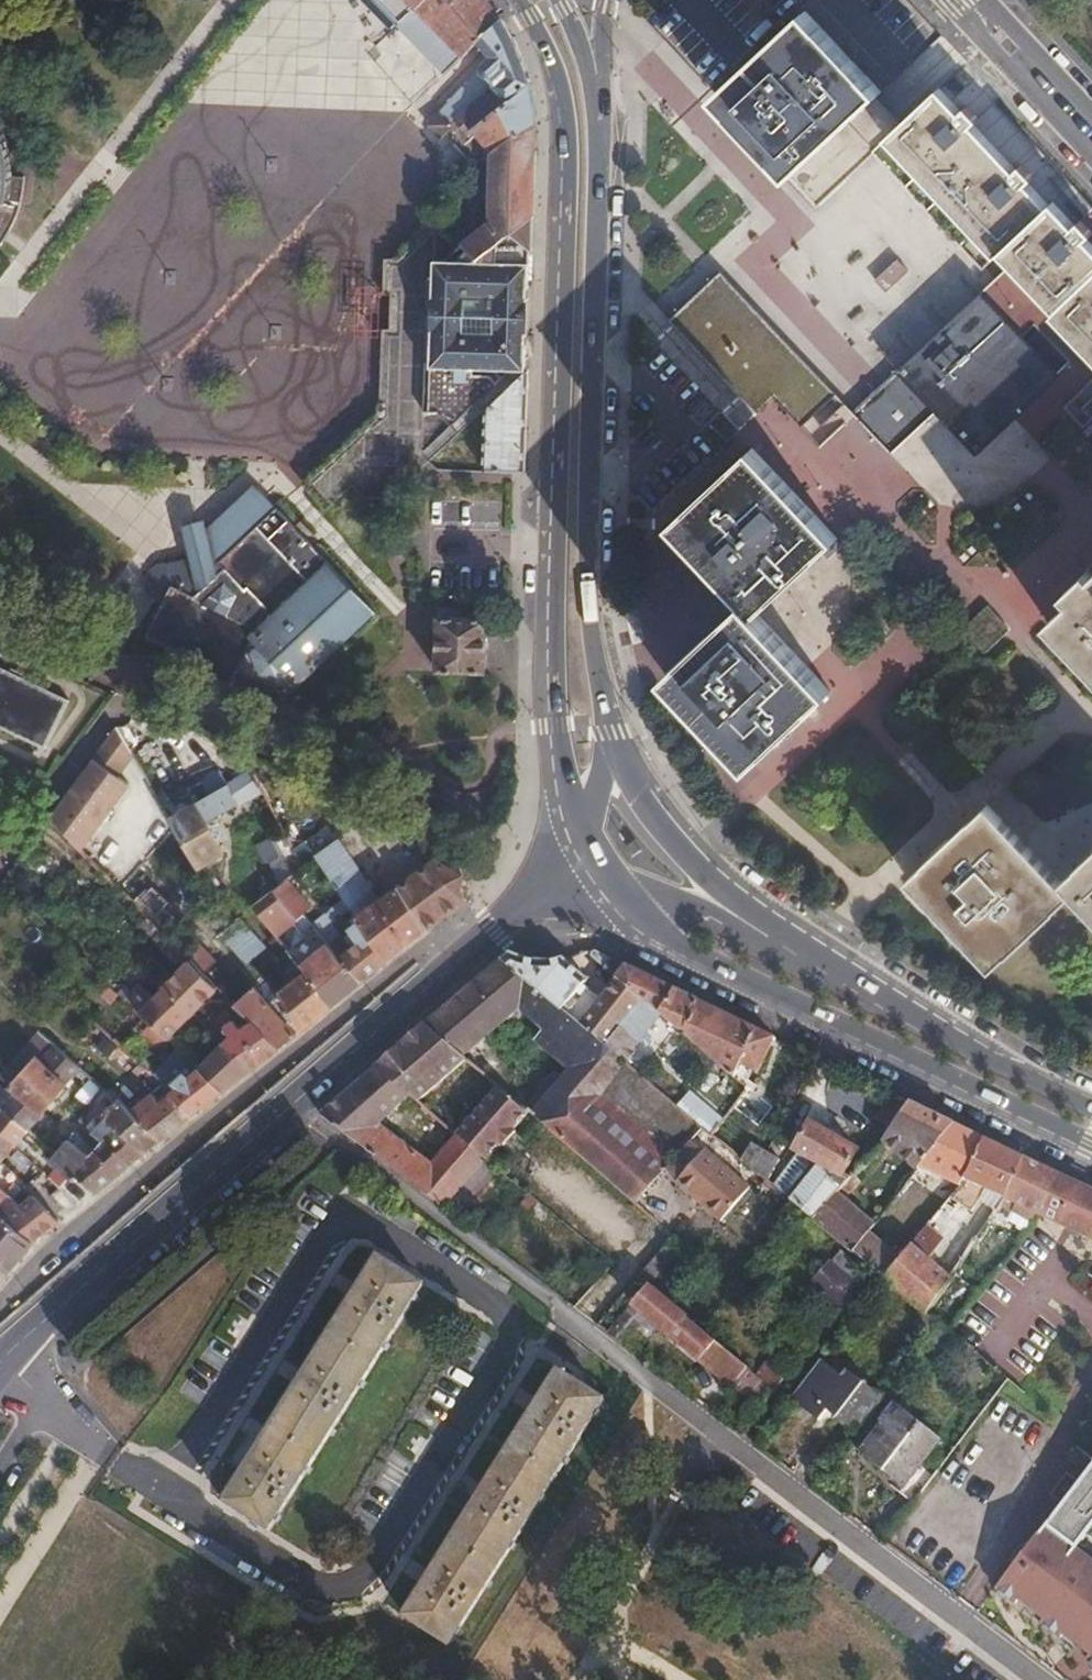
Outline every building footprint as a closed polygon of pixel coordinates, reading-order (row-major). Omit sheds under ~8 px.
[(400,22),(415,8),(407,0),(379,0),(400,22)] [(489,0),(424,0),(415,8),(400,22),(450,72),(479,42),(503,19),(489,0)] [(415,8),(424,0),(407,0),(415,8)] [(458,115),(471,130),(532,84),(514,37),(512,35),(509,29),(503,19),(479,42),(486,50),(491,56),(444,108),(454,118),(458,115)] [(789,53),(709,124),(782,210),(867,131),(789,53)] [(455,143),(475,165),(491,152),(537,122),(532,84),(471,130),(455,143)] [(941,89),(904,123),(906,126),(943,91),(941,89)] [(447,133),(455,143),(471,130),(458,115),(454,118),(444,108),(440,112),(429,125),(442,138),(447,133)] [(490,221),(462,244),(478,260),(512,233),(535,216),(537,151),(537,122),(491,152),(475,165),(476,167),(472,170),(481,180),(480,210),(490,221)] [(20,206),(23,197),(25,183),(26,176),(12,176),(12,162),(8,144),(3,130),(0,125),(0,246),(3,243),(10,231),(15,222),(20,209),(20,206)] [(943,217),(988,265),(1000,252),(893,137),(879,149),(943,217)] [(879,149),(875,154),(983,270),(988,265),(943,217),(879,149)] [(805,186),(803,188),(819,206),(822,204),(805,186)] [(888,192),(804,271),(880,353),(965,274),(888,192)] [(535,216),(512,233),(532,251),(534,251),(535,216)] [(380,414),(305,487),(330,512),(355,488),(378,513),(489,409),(530,371),(527,371),(528,344),(517,343),(518,301),(529,301),(531,251),(532,251),(512,233),(478,260),(462,244),(436,219),(397,259),(385,259),(384,295),(391,296),(390,330),(383,330),(380,414)] [(1000,277),(1091,374),(1091,349),(1057,311),(1061,308),(1017,261),(1000,277)] [(721,272),(711,281),(714,285),(727,286),(730,282),(721,272)] [(1000,277),(983,293),(1024,337),(1035,325),(1070,361),(1058,373),(1079,396),(1091,383),(1091,374),(1000,277)] [(1079,396),(1061,376),(1024,337),(983,293),(982,293),(897,372),(936,412),(906,441),(891,454),(854,414),(819,447),(801,427),(836,395),(808,365),(782,337),(730,282),(727,286),(714,285),(711,281),(670,320),(983,657),(1091,554),(1091,383),(1079,396)] [(517,343),(528,344),(529,301),(518,301),(517,343)] [(530,371),(489,409),(487,466),(526,468),(530,371)] [(754,448),(738,463),(729,472),(732,475),(718,488),(722,492),(714,500),(710,495),(694,510),(691,507),(690,508),(673,523),(746,602),(731,616),(734,620),(720,632),(724,637),(716,644),(712,640),(696,655),(694,652),(683,661),(667,676),(751,766),(768,750),(768,752),(816,707),(815,706),(827,695),(816,685),(821,679),(758,614),(774,598),(775,599),(823,554),(822,553),(838,538),(754,448)] [(732,475),(729,472),(691,507),(694,510),(710,495),(714,500),(722,492),(718,488),(732,475)] [(188,537),(193,557),(167,563),(164,562),(162,564),(157,568),(153,573),(150,577),(148,583),(148,591),(147,594),(164,602),(147,636),(187,657),(184,663),(230,686),(238,670),(289,687),(374,613),(259,485),(208,531),(188,537)] [(1048,623),(1091,670),(1091,581),(1048,623)] [(731,616),(694,652),(696,655),(712,640),(716,644),(724,637),(720,632),(734,620),(731,616)] [(438,617),(437,671),(486,673),(488,619),(438,617)] [(46,750),(71,700),(0,667),(0,728),(46,750)] [(831,691),(821,679),(816,685),(827,695),(831,691)] [(123,718),(117,727),(129,748),(138,743),(123,718)] [(93,760),(49,821),(81,852),(128,786),(93,760)] [(209,794),(170,818),(199,868),(200,867),(201,869),(225,855),(206,823),(239,804),(220,771),(214,775),(215,776),(209,780),(216,790),(209,794)] [(215,776),(214,775),(202,782),(209,794),(216,790),(209,780),(215,776)] [(924,864),(909,879),(993,970),(1009,954),(1057,909),(1073,894),(1091,915),(1091,860),(1081,870),(1078,867),(1062,882),(989,804),(972,819),(975,822),(927,867),(924,864)] [(924,863),(924,864),(927,867),(975,822),(972,819),(972,818),(924,863)] [(316,854),(340,837),(332,825),(308,841),(316,854)] [(357,915),(380,898),(340,837),(316,854),(336,885),(357,915)] [(1078,866),(1078,867),(1081,870),(1091,860),(1091,853),(1078,866)] [(464,875),(435,859),(397,887),(428,929),(466,901),(466,900),(462,888),(462,883),(464,875)] [(304,886),(294,874),(274,889),(276,890),(298,920),(304,915),(313,907),(299,891),(304,886)] [(428,929),(397,887),(380,898),(357,915),(388,962),(428,929)] [(298,920),(276,890),(254,908),(278,938),(297,924),(299,922),(298,920)] [(232,922),(223,906),(206,920),(218,936),(221,932),(232,922)] [(339,956),(350,947),(313,907),(304,915),(327,942),(339,956)] [(327,942),(304,915),(298,920),(299,922),(297,924),(309,939),(308,940),(306,940),(302,941),(300,942),(295,947),(291,951),(290,953),(300,965),(327,942)] [(388,962),(357,915),(349,919),(352,925),(348,928),(357,941),(350,948),(350,947),(339,956),(348,966),(362,982),(388,962)] [(266,947),(239,916),(232,922),(221,932),(247,962),(249,963),(266,947)] [(153,938),(161,931),(148,917),(140,925),(153,938)] [(188,957),(161,931),(153,938),(152,940),(178,966),(188,957)] [(203,948),(191,960),(204,973),(216,962),(203,948)] [(590,956),(616,978),(659,1013),(660,1014),(675,990),(596,950),(592,953),(591,954),(590,956)] [(510,953),(503,960),(580,1023),(628,1062),(638,1050),(636,1048),(662,1015),(660,1014),(659,1013),(616,978),(599,1000),(587,991),(590,987),(585,983),(588,979),(564,958),(543,961),(527,959),(515,955),(510,953)] [(172,978),(164,987),(191,1015),(194,1012),(218,988),(204,973),(191,960),(172,978)] [(503,960),(426,1025),(464,1058),(521,1009),(544,1031),(536,1041),(568,1070),(530,1115),(635,1203),(666,1169),(691,1141),(702,1128),(692,1119),(628,1062),(580,1023),(503,960)] [(160,991),(164,987),(172,978),(158,965),(146,976),(160,991)] [(319,989),(333,1006),(362,982),(348,966),(319,989)] [(276,996),(300,1031),(333,1006),(319,989),(305,972),(277,994),(276,996)] [(140,983),(124,999),(167,1039),(191,1015),(164,987),(160,991),(154,997),(140,983)] [(235,1004),(252,1021),(279,1048),(297,1034),(255,985),(235,1004)] [(660,1014),(662,1015),(683,1034),(699,1001),(675,990),(660,1014)] [(699,1001),(683,1034),(733,1078),(740,1064),(758,1072),(775,1038),(699,1001)] [(233,1035),(224,1041),(251,1069),(279,1048),(252,1021),(243,1027),(233,1017),(223,1025),(233,1035)] [(464,1058),(426,1025),(376,1068),(409,1096),(418,1103),(467,1060),(464,1058)] [(224,1041),(198,1068),(199,1069),(200,1070),(221,1092),(251,1069),(224,1041)] [(83,1068),(56,1044),(41,1059),(68,1084),(83,1068)] [(139,1062),(123,1048),(115,1058),(131,1074),(133,1072),(141,1064),(139,1062)] [(41,1059),(36,1056),(8,1087),(14,1092),(42,1116),(68,1085),(68,1084),(41,1059)] [(146,1056),(139,1062),(141,1064),(147,1069),(164,1084),(171,1079),(164,1071),(161,1068),(146,1056)] [(141,1064),(133,1072),(139,1077),(147,1069),(141,1064)] [(409,1096),(376,1068),(321,1115),(443,1209),(486,1160),(457,1135),(432,1164),(379,1125),(409,1096)] [(178,1087),(171,1093),(192,1115),(221,1092),(200,1070),(199,1069),(189,1077),(185,1072),(174,1082),(178,1087)] [(28,1130),(42,1116),(14,1092),(13,1095),(0,1083),(0,1106),(28,1130)] [(457,1135),(486,1160),(487,1161),(528,1113),(499,1088),(457,1135)] [(152,1091),(132,1110),(160,1140),(192,1115),(171,1093),(161,1102),(152,1091)] [(910,1102),(893,1094),(877,1118),(891,1129),(910,1102)] [(108,1115),(146,1152),(160,1140),(132,1110),(121,1098),(105,1113),(108,1115)] [(910,1102),(891,1129),(883,1140),(918,1170),(920,1167),(955,1124),(910,1102)] [(15,1145),(17,1144),(22,1139),(28,1130),(0,1106),(0,1131),(15,1145)] [(703,1107),(692,1119),(702,1128),(711,1136),(721,1122),(703,1107)] [(95,1129),(105,1138),(131,1164),(146,1152),(108,1115),(95,1129)] [(773,1187),(795,1204),(813,1220),(853,1178),(845,1173),(859,1150),(811,1123),(795,1151),(799,1153),(773,1187)] [(985,1138),(955,1124),(920,1167),(959,1187),(985,1138)] [(69,1139),(88,1157),(95,1149),(76,1130),(69,1139)] [(0,1161),(2,1160),(2,1161),(15,1145),(0,1131),(0,1161)] [(105,1138),(95,1149),(120,1173),(131,1164),(105,1138)] [(1025,1157),(985,1138),(959,1187),(950,1198),(972,1212),(980,1201),(987,1189),(1005,1198),(1025,1157)] [(22,1139),(17,1144),(24,1151),(30,1145),(22,1139)] [(51,1161),(73,1181),(77,1176),(95,1192),(120,1173),(95,1149),(88,1157),(69,1139),(51,1161)] [(691,1141),(666,1169),(678,1180),(676,1182),(721,1222),(751,1188),(705,1149),(703,1151),(691,1141)] [(751,1145),(742,1160),(758,1174),(767,1155),(751,1145)] [(767,1155),(758,1174),(768,1182),(780,1163),(767,1155)] [(1005,1198),(1041,1216),(1059,1174),(1025,1157),(1005,1198)] [(487,1161),(486,1160),(448,1204),(459,1214),(498,1169),(487,1161)] [(853,1178),(813,1220),(852,1253),(870,1231),(876,1225),(845,1198),(862,1180),(855,1174),(853,1178)] [(1091,1240),(1091,1189),(1059,1174),(1041,1216),(1059,1224),(1091,1240)] [(5,1191),(13,1198),(21,1191),(13,1183),(5,1191)] [(34,1243),(60,1222),(33,1195),(21,1206),(13,1198),(5,1191),(0,1186),(0,1214),(34,1243)] [(996,1212),(1005,1198),(987,1189),(980,1201),(996,1212)] [(901,1257),(884,1279),(925,1313),(927,1315),(953,1278),(978,1240),(941,1208),(901,1257)] [(7,1274),(34,1243),(0,1214),(0,1268),(7,1274)] [(1088,1250),(1091,1245),(1091,1240),(1059,1224),(1055,1234),(1088,1250)] [(870,1231),(852,1253),(884,1279),(901,1257),(870,1231)] [(664,1246),(642,1272),(652,1281),(674,1255),(664,1246)] [(425,1285),(378,1255),(223,1503),(270,1532),(425,1285)] [(832,1262),(814,1285),(841,1309),(860,1286),(859,1285),(866,1275),(849,1260),(841,1270),(832,1262)] [(954,1337),(982,1359),(1024,1316),(986,1284),(947,1332),(954,1337)] [(649,1285),(608,1334),(624,1346),(647,1318),(658,1327),(732,1387),(749,1368),(649,1285)] [(927,1315),(925,1313),(916,1324),(930,1336),(939,1324),(927,1315)] [(647,1318),(624,1346),(635,1355),(658,1327),(647,1318)] [(1076,1322),(1071,1333),(1091,1344),(1091,1330),(1076,1322)] [(822,1359),(790,1400),(819,1420),(827,1410),(836,1417),(834,1419),(854,1434),(883,1397),(846,1369),(842,1375),(822,1359)] [(559,1370),(404,1616),(450,1646),(606,1399),(559,1370)] [(867,1459),(917,1499),(938,1471),(926,1461),(942,1440),(897,1403),(864,1446),(872,1453),(867,1459)] [(859,1452),(867,1459),(872,1453),(864,1446),(859,1452)] [(995,1521),(992,1525),(1004,1534),(1007,1530),(995,1521)] [(1046,1525),(1033,1542),(1028,1543),(1026,1543),(1022,1546),(1019,1548),(1017,1551),(1015,1554),(1013,1559),(1013,1563),(1014,1566),(997,1588),(1017,1603),(1020,1599),(1045,1618),(1042,1623),(1062,1638),(1065,1633),(1091,1654),(1088,1659),(1091,1662),(1091,1561),(1046,1525)]
